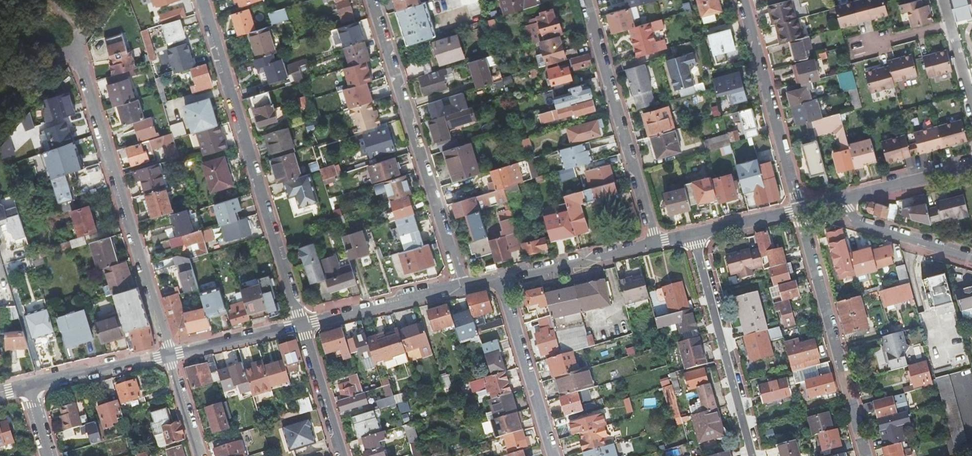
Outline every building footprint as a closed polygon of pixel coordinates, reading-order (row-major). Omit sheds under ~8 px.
[(336,4),(339,16),(340,16),(341,20),(331,23),(333,30),(338,28),(355,22),(352,12),(353,12),(349,0),(335,0),(336,4)] [(397,12),(421,4),(420,0),(393,0),(397,12)] [(526,9),(523,0),(500,0),(504,15),(526,9)] [(721,11),(718,0),(698,0),(704,23),(715,20),(713,13),(721,11)] [(796,19),(791,0),(790,0),(768,6),(770,13),(771,13),(774,25),(775,25),(796,19)] [(840,27),(876,18),(887,15),(883,0),(859,0),(835,7),(835,8),(840,27)] [(932,22),(928,5),(923,7),(920,0),(919,0),(900,5),(902,13),(908,11),(912,27),(932,22)] [(955,20),(971,16),(971,7),(970,0),(950,0),(955,20)] [(426,3),(421,4),(397,12),(407,45),(436,36),(426,3)] [(613,33),(629,29),(641,25),(636,6),(633,7),(628,8),(608,14),(613,33)] [(179,20),(186,18),(183,9),(165,14),(166,17),(160,19),(162,25),(176,21),(179,20)] [(232,14),(239,36),(247,33),(255,31),(248,9),(232,14)] [(268,14),(271,23),(288,18),(285,9),(268,14)] [(559,36),(563,35),(558,18),(555,18),(552,9),(537,14),(537,17),(533,18),(535,24),(526,26),(522,27),(527,45),(537,42),(540,41),(544,40),(559,36)] [(495,18),(485,21),(490,37),(500,34),(495,18)] [(525,20),(526,26),(535,24),(533,18),(525,20)] [(791,41),(803,37),(798,18),(796,19),(775,25),(780,43),(791,41)] [(184,38),(179,20),(176,21),(162,25),(168,43),(184,38)] [(357,22),(355,22),(338,28),(333,30),(332,30),(334,38),(332,39),(334,48),(343,45),(344,47),(363,41),(357,22)] [(629,29),(637,58),(666,50),(664,40),(655,43),(650,23),(641,25),(629,29)] [(255,31),(247,33),(252,51),(255,51),(257,59),(275,53),(267,27),(255,31)] [(147,30),(141,32),(144,43),(148,56),(154,54),(147,30)] [(735,51),(736,51),(730,31),(709,37),(717,65),(728,62),(728,61),(726,61),(724,53),(734,50),(735,51)] [(104,40),(109,54),(126,49),(122,34),(121,34),(121,35),(105,40),(105,39),(104,40)] [(436,42),(437,46),(442,64),(464,58),(457,36),(447,39),(436,42)] [(561,43),(559,36),(544,40),(540,41),(541,45),(543,53),(546,65),(571,58),(578,56),(576,47),(563,51),(561,43)] [(809,36),(806,37),(803,37),(791,41),(797,61),(808,58),(808,56),(806,49),(809,49),(812,48),(809,36)] [(366,51),(363,41),(344,47),(350,67),(370,60),(367,50),(366,51)] [(187,46),(167,52),(172,71),(197,64),(193,51),(189,52),(187,46)] [(126,49),(109,54),(110,59),(112,59),(114,65),(110,67),(113,76),(121,74),(136,69),(131,52),(127,53),(126,49)] [(928,77),(952,71),(946,51),(923,57),(928,77)] [(546,65),(543,53),(536,55),(539,67),(546,65)] [(590,65),(588,53),(578,56),(571,58),(574,69),(590,65)] [(150,65),(155,80),(161,78),(154,54),(148,56),(150,65)] [(681,98),(696,94),(688,67),(696,65),(694,54),(667,62),(676,92),(679,90),(681,98)] [(287,76),(282,55),(264,60),(270,82),(281,79),(281,78),(287,76)] [(889,66),(893,81),(917,75),(911,55),(888,61),(889,66)] [(493,84),(485,57),(469,62),(477,88),(493,84)] [(820,79),(826,77),(821,59),(821,58),(819,58),(815,60),(820,79)] [(796,78),(797,85),(798,85),(801,84),(812,81),(820,79),(815,60),(814,60),(797,64),(799,73),(796,74),(796,77),(796,78)] [(298,67),(296,62),(285,66),(288,75),(292,74),(295,82),(302,79),(298,67)] [(191,86),(193,94),(213,88),(205,64),(191,69),(196,85),(191,86)] [(502,78),(499,65),(493,68),(497,82),(503,80),(502,78)] [(631,86),(638,110),(655,105),(651,91),(652,90),(645,65),(627,70),(629,79),(631,86)] [(895,86),(893,81),(889,66),(865,72),(871,93),(895,86)] [(452,67),(419,78),(425,97),(447,90),(444,76),(454,73),(452,67)] [(552,84),(571,79),(568,68),(560,69),(559,67),(548,70),(552,84)] [(537,68),(529,70),(531,78),(539,76),(537,68)] [(849,91),(857,88),(852,70),(837,74),(842,92),(849,91)] [(731,104),(746,100),(739,73),(724,77),(731,104)] [(113,76),(106,79),(108,86),(107,86),(113,107),(130,102),(128,95),(132,93),(128,80),(124,81),(121,74),(113,76)] [(791,106),(792,106),(812,100),(809,90),(812,89),(814,89),(812,81),(801,84),(803,89),(799,90),(788,93),(791,106)] [(253,97),(269,92),(266,84),(250,89),(253,97)] [(569,88),(573,102),(592,97),(589,86),(584,88),(583,84),(569,88)] [(566,93),(564,86),(548,91),(550,97),(566,93)] [(854,110),(862,107),(857,88),(849,91),(854,110)] [(253,97),(248,98),(254,118),(257,117),(260,126),(277,121),(269,92),(253,97)] [(46,123),(74,115),(68,94),(48,101),(48,102),(50,107),(47,107),(45,108),(45,120),(46,123)] [(305,96),(299,98),(301,108),(308,106),(305,96)] [(595,110),(593,99),(539,115),(541,123),(572,115),(573,119),(580,117),(579,115),(595,110)] [(792,106),(797,125),(798,125),(806,123),(811,121),(822,118),(816,99),(815,100),(812,100),(792,106)] [(144,120),(138,100),(130,102),(113,107),(117,118),(121,117),(124,126),(133,123),(144,120)] [(197,132),(215,127),(207,101),(185,107),(192,133),(197,132)] [(370,102),(350,108),(355,124),(358,124),(360,131),(365,130),(380,125),(378,117),(375,117),(373,111),(370,102)] [(710,106),(713,116),(720,114),(718,105),(710,106)] [(430,120),(429,121),(432,131),(434,130),(437,141),(438,144),(451,140),(448,128),(475,120),(472,107),(460,111),(430,120)] [(648,122),(651,137),(674,131),(668,107),(643,114),(645,123),(648,122)] [(751,109),(739,112),(747,139),(752,137),(758,135),(756,128),(756,127),(751,109)] [(30,113),(22,123),(25,131),(34,128),(34,127),(30,113)] [(850,149),(848,145),(844,128),(840,113),(822,118),(811,121),(815,135),(815,136),(833,131),(840,137),(842,147),(841,151),(833,153),(838,172),(852,168),(848,150),(850,149)] [(149,141),(159,138),(158,134),(155,134),(151,118),(144,120),(133,123),(140,144),(149,141)] [(600,128),(598,121),(597,120),(578,125),(582,140),(601,135),(600,128)] [(169,125),(172,134),(173,139),(186,135),(182,121),(169,125)] [(811,121),(806,123),(810,137),(815,135),(811,121)] [(917,143),(919,151),(919,153),(967,141),(962,121),(914,133),(917,143)] [(65,123),(46,130),(53,149),(72,142),(65,123)] [(387,128),(385,123),(380,125),(365,130),(367,135),(387,128)] [(197,132),(204,156),(226,149),(219,125),(215,127),(197,132)] [(387,128),(367,135),(364,135),(364,136),(364,137),(358,139),(363,156),(369,154),(370,157),(395,149),(388,128),(387,128)] [(289,129),(263,138),(269,156),(295,148),(289,129)] [(651,137),(657,159),(680,153),(675,130),(674,131),(651,137)] [(729,133),(732,143),(739,141),(736,131),(729,133)] [(514,160),(522,157),(515,132),(507,134),(514,160)] [(162,147),(167,162),(179,158),(175,145),(172,146),(171,142),(174,141),(173,139),(172,134),(159,138),(149,141),(152,150),(162,147)] [(730,143),(728,135),(704,142),(707,152),(731,146),(730,143)] [(910,154),(908,146),(905,135),(881,142),(887,162),(911,156),(910,154)] [(529,137),(521,139),(523,149),(531,147),(529,137)] [(0,150),(0,151),(3,160),(15,156),(9,138),(0,150)] [(850,149),(854,168),(864,165),(863,162),(876,158),(871,139),(848,145),(850,149)] [(146,152),(152,150),(149,141),(140,144),(126,148),(132,167),(149,162),(146,152)] [(817,141),(811,142),(802,145),(805,158),(806,162),(810,176),(825,172),(817,141)] [(453,183),(482,174),(472,142),(443,152),(453,183)] [(908,146),(910,154),(912,153),(919,151),(917,143),(910,145),(908,146)] [(270,160),(277,184),(283,182),(300,177),(293,153),(270,160)] [(396,163),(395,157),(368,166),(373,182),(400,174),(398,168),(399,167),(398,162),(396,163)] [(232,173),(231,169),(227,171),(223,158),(202,164),(211,192),(233,185),(229,174),(232,173)] [(768,201),(769,202),(780,198),(770,162),(759,165),(763,180),(768,201)] [(507,166),(512,183),(520,180),(515,163),(507,166)] [(138,182),(142,195),(165,189),(167,188),(160,164),(132,173),(135,183),(138,182)] [(338,165),(320,171),(323,180),(334,176),(341,174),(338,165)] [(587,179),(590,189),(614,182),(609,165),(593,169),(594,177),(587,179)] [(504,188),(513,185),(512,183),(507,166),(491,171),(494,182),(479,186),(482,195),(504,188)] [(741,182),(748,180),(744,166),(738,168),(741,182)] [(557,172),(560,181),(577,176),(574,167),(557,172)] [(585,171),(587,179),(594,177),(593,169),(585,171)] [(300,177),(283,182),(287,193),(288,198),(293,197),(296,196),(299,208),(318,202),(310,174),(300,177)] [(58,205),(61,204),(74,200),(68,179),(66,175),(56,178),(50,180),(58,205)] [(388,190),(391,200),(410,194),(405,175),(375,184),(378,193),(388,190)] [(731,175),(711,180),(717,203),(737,198),(731,175)] [(323,180),(324,185),(336,181),(334,176),(323,180)] [(711,180),(711,178),(684,185),(685,188),(690,206),(706,202),(707,206),(717,203),(711,180)] [(768,201),(763,180),(751,183),(749,186),(750,191),(754,192),(757,204),(768,201)] [(590,189),(564,196),(567,208),(596,200),(596,199),(617,193),(614,182),(590,189)] [(482,195),(476,197),(453,204),(458,218),(468,215),(480,211),(480,210),(492,206),(489,198),(495,196),(498,204),(508,201),(508,200),(504,188),(482,195)] [(690,206),(685,188),(664,194),(669,213),(691,208),(690,206)] [(142,195),(149,219),(172,212),(165,189),(142,195)] [(387,213),(389,222),(395,220),(414,214),(411,205),(412,204),(413,203),(413,202),(413,201),(413,200),(411,194),(410,194),(391,200),(395,211),(387,213)] [(928,209),(932,224),(941,221),(941,219),(952,216),(958,215),(958,217),(959,220),(969,217),(967,208),(964,196),(936,202),(937,207),(928,209)] [(73,202),(58,206),(60,214),(75,209),(73,202)] [(218,204),(200,210),(203,219),(204,219),(211,216),(216,215),(221,213),(219,208),(225,206),(224,202),(218,204)] [(870,213),(894,220),(897,207),(896,204),(889,205),(889,207),(882,205),(872,202),(870,203),(868,210),(870,213)] [(926,204),(904,209),(903,214),(930,222),(926,204)] [(0,207),(0,234),(2,234),(1,231),(8,229),(9,232),(11,233),(13,238),(16,240),(26,237),(17,207),(5,210),(4,206),(0,207)] [(89,207),(71,213),(78,237),(96,231),(89,207)] [(333,211),(335,218),(341,216),(339,209),(333,211)] [(183,235),(201,230),(199,223),(191,225),(188,213),(190,212),(189,210),(177,213),(179,222),(181,227),(183,235)] [(200,210),(195,211),(199,223),(201,230),(202,232),(212,228),(210,220),(205,222),(204,219),(203,219),(200,210)] [(230,223),(246,218),(243,210),(228,215),(230,223)] [(482,217),(480,211),(468,215),(469,221),(482,217)] [(505,237),(489,242),(492,253),(495,262),(512,257),(510,252),(522,248),(511,211),(498,214),(505,237)] [(576,236),(569,212),(544,217),(551,241),(576,236)] [(414,214),(395,220),(405,251),(424,245),(414,214)] [(337,223),(337,225),(344,223),(342,216),(341,216),(335,218),(337,223)] [(486,233),(482,217),(469,221),(472,231),(466,233),(469,243),(488,237),(486,233)] [(226,242),(250,234),(251,234),(250,234),(246,218),(230,223),(221,225),(226,242)] [(325,227),(337,223),(335,218),(323,222),(325,227)] [(197,257),(208,253),(202,232),(201,230),(183,235),(168,240),(160,242),(163,251),(185,244),(185,246),(190,244),(197,242),(199,250),(195,251),(197,257)] [(252,240),(263,236),(262,230),(250,234),(251,234),(250,234),(252,240)] [(369,253),(362,230),(341,237),(348,257),(348,259),(369,253)] [(840,277),(855,273),(851,260),(850,260),(842,230),(828,234),(840,277)] [(151,238),(153,245),(160,242),(168,240),(165,233),(151,238)] [(770,269),(785,265),(782,253),(773,255),(767,233),(757,235),(762,258),(761,259),(763,266),(765,271),(770,269)] [(485,255),(492,253),(489,242),(488,237),(469,243),(473,255),(475,254),(477,259),(485,256),(485,255)] [(71,250),(86,245),(84,238),(69,242),(71,250)] [(117,264),(109,238),(89,244),(97,270),(104,268),(110,266),(117,264)] [(541,249),(547,248),(545,239),(523,244),(525,254),(540,251),(542,251),(541,249)] [(190,244),(195,258),(197,257),(195,251),(199,250),(197,242),(190,244)] [(304,264),(319,259),(314,243),(299,248),(304,264)] [(434,264),(428,244),(424,245),(405,251),(400,253),(407,273),(434,264)] [(891,246),(872,250),(875,260),(893,255),(891,246)] [(870,248),(850,254),(851,260),(855,273),(855,275),(866,272),(875,269),(870,248)] [(761,259),(759,250),(750,252),(750,250),(741,252),(741,254),(738,255),(735,254),(728,256),(726,259),(731,275),(740,273),(742,279),(753,276),(751,270),(763,266),(761,259)] [(336,256),(320,261),(326,279),(326,280),(330,291),(338,288),(346,286),(356,283),(350,264),(340,268),(336,256)] [(311,283),(326,279),(320,261),(319,259),(304,264),(311,283)] [(111,268),(110,266),(104,268),(106,274),(108,273),(109,278),(113,277),(116,285),(130,280),(125,263),(111,268)] [(791,283),(786,265),(785,265),(770,269),(775,287),(779,286),(791,283)] [(910,283),(905,265),(896,267),(901,286),(910,283)] [(186,292),(198,288),(192,269),(180,273),(180,274),(178,275),(182,287),(184,287),(186,292)] [(855,275),(858,284),(869,281),(866,272),(855,275)] [(110,287),(116,285),(113,277),(109,278),(108,273),(106,274),(110,287)] [(935,310),(953,305),(946,276),(945,276),(922,282),(930,311),(935,309),(935,310)] [(625,305),(649,298),(648,292),(644,279),(633,282),(632,279),(619,282),(625,305)] [(260,283),(263,292),(273,289),(272,287),(270,280),(260,283)] [(604,281),(574,288),(581,313),(610,306),(604,281)] [(795,282),(791,283),(779,286),(784,302),(788,301),(799,297),(795,282)] [(654,317),(692,306),(691,301),(687,302),(681,283),(648,292),(649,298),(654,317)] [(910,304),(915,303),(910,283),(901,286),(883,291),(880,291),(884,306),(909,299),(910,304)] [(250,321),(269,316),(260,285),(241,290),(244,302),(246,308),(250,319),(250,321)] [(120,292),(113,295),(119,314),(124,331),(126,339),(130,352),(154,346),(150,327),(137,287),(124,291),(128,304),(135,327),(131,329),(124,305),(120,292)] [(581,313),(574,288),(554,292),(553,287),(543,289),(550,316),(555,333),(560,351),(561,355),(572,352),(590,347),(586,334),(581,313)] [(210,327),(208,321),(205,309),(186,313),(178,288),(175,289),(176,294),(167,296),(167,299),(163,300),(174,339),(179,341),(180,341),(190,339),(188,333),(210,327)] [(227,315),(219,288),(200,293),(205,309),(208,321),(227,315)] [(957,292),(962,311),(971,308),(971,288),(957,292)] [(273,289),(263,292),(271,318),(273,318),(273,315),(278,314),(277,311),(275,306),(273,298),(275,297),(273,289)] [(550,316),(543,289),(526,293),(525,294),(525,296),(524,297),(531,322),(550,316)] [(486,293),(465,297),(470,311),(472,318),(491,312),(486,293)] [(766,331),(767,331),(757,293),(735,298),(745,336),(766,331)] [(869,333),(860,297),(838,303),(846,335),(856,332),(857,336),(869,333)] [(788,301),(784,302),(774,305),(776,312),(781,310),(785,327),(794,325),(788,301)] [(233,324),(250,319),(246,308),(244,302),(230,306),(231,308),(228,309),(229,314),(233,324)] [(451,317),(448,306),(428,313),(434,332),(454,325),(451,317)] [(693,309),(692,306),(654,317),(655,320),(691,309),(693,309)] [(15,307),(5,307),(9,320),(18,317),(15,307)] [(971,319),(971,308),(962,311),(964,321),(971,319)] [(57,340),(48,309),(26,316),(35,347),(57,340)] [(696,329),(691,309),(655,320),(657,328),(658,329),(678,324),(680,333),(696,329)] [(66,316),(66,317),(67,317),(71,329),(66,330),(71,345),(93,338),(84,310),(70,315),(70,313),(67,314),(67,316),(66,316)] [(454,325),(459,342),(478,336),(478,335),(477,333),(476,331),(472,318),(470,311),(451,317),(454,325)] [(119,314),(94,322),(100,343),(110,341),(114,340),(112,335),(124,331),(119,314)] [(67,317),(66,317),(57,319),(61,332),(66,330),(71,329),(67,317)] [(480,332),(503,326),(502,320),(486,324),(487,325),(480,327),(480,329),(476,331),(477,333),(480,332)] [(399,335),(405,353),(419,348),(422,358),(432,355),(430,348),(422,324),(413,326),(414,329),(399,334),(399,335)] [(781,331),(780,327),(767,331),(766,331),(745,336),(745,337),(751,361),(772,355),(769,342),(783,338),(781,331)] [(541,356),(560,351),(555,333),(550,334),(549,328),(540,330),(541,333),(535,335),(538,346),(537,346),(538,351),(540,351),(541,356)] [(66,330),(61,332),(65,346),(71,345),(66,330)] [(351,358),(350,354),(342,330),(321,336),(326,355),(335,352),(337,359),(343,357),(344,360),(351,358)] [(27,347),(23,331),(6,332),(7,348),(12,348),(27,347)] [(114,340),(110,341),(111,343),(126,339),(124,331),(112,335),(114,340)] [(398,332),(377,339),(378,344),(386,342),(385,340),(399,335),(399,334),(398,332)] [(891,371),(908,367),(904,355),(907,351),(902,332),(877,339),(880,349),(885,347),(886,352),(884,353),(887,364),(890,366),(891,371)] [(367,342),(372,357),(373,362),(382,359),(383,362),(393,359),(392,358),(405,353),(399,335),(385,340),(386,342),(378,344),(377,339),(367,342)] [(367,341),(365,336),(354,339),(361,360),(372,357),(367,342),(367,341)] [(707,364),(700,337),(677,343),(685,370),(707,364)] [(814,341),(786,349),(791,367),(819,359),(814,341)] [(286,367),(287,373),(298,370),(296,364),(302,362),(295,342),(279,347),(283,361),(285,367),(286,367)] [(491,377),(505,373),(505,372),(499,353),(501,352),(498,342),(481,347),(485,356),(491,377)] [(577,371),(572,352),(561,355),(551,358),(553,365),(550,366),(554,378),(577,371)] [(184,369),(187,379),(189,379),(192,388),(219,380),(217,374),(212,356),(204,358),(206,365),(184,369)] [(372,357),(361,360),(364,370),(375,367),(374,365),(373,362),(372,357)] [(283,361),(264,367),(271,388),(290,382),(287,373),(286,367),(285,367),(283,361)] [(252,396),(271,391),(271,388),(264,367),(263,362),(254,364),(255,368),(252,369),(245,371),(251,392),(252,396)] [(836,392),(828,363),(815,366),(817,373),(818,373),(819,378),(806,382),(810,399),(811,399),(815,398),(836,392)] [(915,391),(933,386),(926,363),(909,367),(911,375),(908,376),(910,381),(913,380),(915,391)] [(219,380),(223,392),(238,388),(240,395),(251,392),(245,371),(243,366),(217,374),(219,380)] [(589,368),(577,371),(554,378),(560,398),(577,393),(588,390),(595,388),(589,368)] [(665,369),(658,371),(660,379),(667,377),(665,369)] [(704,412),(717,408),(711,384),(710,384),(709,384),(704,370),(685,375),(689,389),(697,387),(704,412)] [(487,390),(508,384),(505,373),(491,377),(472,382),(469,383),(473,394),(487,390)] [(342,398),(342,400),(353,397),(363,394),(360,385),(357,375),(352,376),(354,382),(339,387),(339,389),(340,392),(341,394),(342,398)] [(951,437),(955,452),(968,449),(948,375),(935,379),(937,385),(938,388),(942,402),(951,437)] [(439,378),(444,391),(451,388),(447,376),(439,378)] [(798,395),(796,385),(793,377),(757,386),(762,405),(798,395)] [(363,394),(364,394),(382,388),(380,382),(379,379),(360,385),(363,394)] [(382,388),(383,388),(389,386),(387,379),(380,382),(382,388)] [(122,405),(140,399),(135,382),(117,387),(122,405)] [(492,400),(511,395),(508,384),(487,390),(488,395),(491,394),(491,396),(492,400)] [(389,407),(396,405),(389,386),(383,388),(389,407)] [(938,403),(942,402),(938,388),(933,389),(938,403)] [(588,390),(577,393),(580,403),(591,400),(588,390)] [(577,393),(560,398),(566,417),(591,409),(596,408),(595,403),(581,408),(580,403),(577,393)] [(363,394),(353,397),(353,399),(338,404),(341,413),(368,405),(364,394),(363,394)] [(908,411),(903,394),(892,397),(874,402),(862,405),(865,414),(876,410),(878,419),(896,415),(908,411)] [(486,414),(488,422),(491,421),(517,414),(511,395),(492,400),(489,401),(493,412),(486,414)] [(298,410),(299,415),(301,415),(312,411),(309,399),(296,403),(298,410)] [(116,419),(123,418),(117,403),(98,409),(105,429),(114,427),(113,424),(117,423),(116,419)] [(220,403),(206,407),(214,434),(228,430),(220,403)] [(80,428),(81,427),(74,404),(60,408),(63,416),(60,417),(64,432),(72,430),(80,428)] [(704,412),(692,415),(700,443),(724,436),(717,408),(704,412)] [(160,448),(184,441),(179,423),(171,425),(165,409),(150,414),(153,423),(160,448)] [(591,409),(566,417),(560,419),(565,436),(582,430),(579,418),(593,414),(591,409)] [(290,418),(299,415),(298,410),(279,416),(280,421),(290,418)] [(908,415),(908,411),(896,415),(897,416),(877,421),(881,433),(884,447),(884,448),(901,443),(905,442),(903,433),(905,433),(903,425),(911,422),(909,418),(911,418),(910,414),(908,415)] [(352,418),(359,440),(382,433),(378,419),(371,420),(368,413),(352,418)] [(517,414),(491,421),(496,439),(501,438),(505,437),(522,432),(520,424),(517,414)] [(819,434),(833,430),(829,414),(809,419),(813,436),(819,434)] [(301,415),(299,415),(290,418),(292,424),(303,421),(301,415)] [(90,438),(92,445),(101,443),(96,424),(96,423),(81,427),(80,428),(82,436),(86,435),(87,439),(90,438)] [(157,449),(160,448),(153,423),(151,424),(151,425),(150,425),(157,449)] [(403,427),(409,445),(417,443),(411,424),(403,427)] [(12,442),(8,425),(0,427),(0,445),(12,442)] [(607,437),(604,426),(580,433),(582,441),(583,444),(581,444),(583,453),(584,453),(586,452),(605,447),(602,438),(607,437)] [(265,439),(261,427),(249,431),(253,443),(265,439)] [(841,446),(837,429),(833,430),(819,434),(824,451),(841,446)] [(64,432),(62,433),(64,439),(74,436),(72,430),(64,432)] [(505,440),(509,452),(522,449),(527,447),(526,446),(524,439),(522,432),(505,437),(501,438),(502,441),(502,440),(505,440)] [(382,448),(380,449),(379,443),(386,441),(383,433),(382,433),(359,440),(361,447),(364,446),(366,453),(364,454),(365,455),(385,455),(382,448)] [(216,455),(244,455),(239,442),(238,442),(237,439),(221,444),(221,447),(214,449),(216,455)] [(795,441),(778,445),(781,455),(800,455),(795,441)] [(613,445),(605,447),(586,452),(588,455),(616,455),(613,445)] [(180,446),(166,450),(168,455),(183,455),(180,446)]
